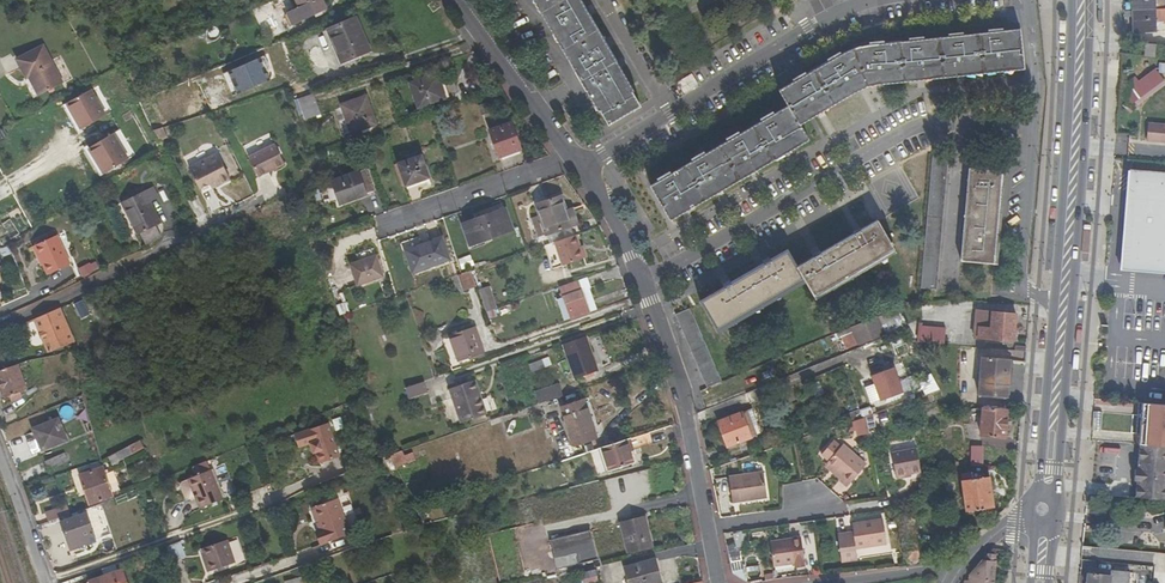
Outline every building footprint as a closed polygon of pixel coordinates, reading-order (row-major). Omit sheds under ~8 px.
[(325,10),(320,0),(293,0),(299,11),(286,18),(292,28),(325,10)] [(576,71),(578,70),(538,0),(534,0),(538,7),(576,71)] [(588,87),(601,111),(609,124),(640,107),(613,64),(617,62),(580,0),(538,0),(578,70),(576,71),(586,88),(588,87)] [(1164,9),(1164,0),(1153,1),(1153,0),(1131,0),(1131,10),(1164,9)] [(223,15),(219,6),(208,11),(212,20),(223,15)] [(1155,22),(1162,22),(1164,22),(1164,9),(1131,10),(1133,33),(1155,31),(1155,29),(1155,22)] [(366,55),(352,22),(326,33),(340,65),(366,55)] [(799,123),(861,85),(873,84),(945,76),(1022,66),(1019,29),(1003,30),(987,32),(963,35),(947,37),(923,40),(909,42),(883,45),(868,47),(860,48),(843,54),(830,62),(809,75),(796,83),(782,92),(791,107),(776,115),(763,123),(741,135),(728,143),(707,155),(694,162),(673,174),(659,182),(651,186),(669,217),(721,188),(731,182),(762,165),(808,138),(801,126),(799,123)] [(1144,49),(1143,55),(1156,56),(1157,44),(1146,43),(1146,49),(1144,49)] [(63,83),(44,45),(18,59),(27,77),(30,76),(40,95),(63,83)] [(842,52),(829,59),(830,62),(843,54),(842,52)] [(257,58),(224,72),(233,95),(265,81),(261,71),(263,71),(264,66),(261,59),(257,58)] [(873,84),(861,85),(799,123),(801,126),(819,115),(855,93),(862,88),(883,85),(921,81),(962,76),(1002,71),(1022,69),(1022,66),(945,76),(873,84)] [(1163,80),(1155,70),(1138,83),(1135,79),(1128,84),(1131,88),(1119,97),(1124,105),(1123,109),(1128,111),(1129,106),(1163,80)] [(796,83),(809,75),(807,73),(795,80),(796,83)] [(442,102),(433,77),(406,87),(415,112),(442,102)] [(599,111),(601,111),(588,87),(586,88),(599,111)] [(91,89),(67,102),(82,129),(105,116),(91,89)] [(301,125),(316,120),(309,100),(294,104),(301,125)] [(374,129),(364,101),(340,109),(344,121),(338,124),(344,140),(374,129)] [(82,129),(67,102),(63,105),(77,131),(82,129)] [(491,113),(489,104),(480,107),(483,116),(491,113)] [(763,123),(776,115),(774,113),(761,120),(763,123)] [(1146,138),(1164,139),(1164,138),(1164,125),(1147,124),(1146,138)] [(520,151),(511,125),(489,133),(498,159),(520,151)] [(160,140),(169,137),(165,126),(156,129),(160,140)] [(728,143),(741,135),(740,133),(727,140),(728,143)] [(111,135),(87,149),(102,174),(125,161),(111,135)] [(669,217),(670,220),(679,215),(718,193),(755,173),(791,152),(810,142),(808,138),(762,165),(731,182),(721,188),(669,217)] [(248,153),(259,174),(285,160),(275,140),(248,153)] [(346,156),(355,153),(352,143),(343,146),(346,156)] [(102,174),(87,149),(82,151),(97,177),(102,174)] [(217,152),(190,167),(200,188),(218,178),(221,183),(231,178),(217,152)] [(694,162),(707,155),(705,152),(692,159),(694,162)] [(427,177),(419,155),(396,164),(404,185),(427,177)] [(947,157),(931,156),(920,291),(936,292),(947,157)] [(372,191),(364,169),(330,181),(338,203),(372,191)] [(1143,252),(1142,256),(1126,255),(1126,251),(1125,251),(1132,170),(1129,170),(1120,268),(1164,271),(1164,254),(1143,252)] [(1132,170),(1125,251),(1126,251),(1126,255),(1142,256),(1143,252),(1164,254),(1164,173),(1132,170)] [(659,182),(673,174),(671,171),(657,179),(659,182)] [(994,266),(1002,175),(967,171),(959,263),(994,266)] [(218,178),(200,188),(203,193),(221,183),(218,178)] [(162,226),(145,194),(124,205),(131,219),(129,220),(139,237),(162,226)] [(536,207),(546,236),(569,228),(559,198),(536,207)] [(513,230),(505,208),(463,223),(470,245),(513,230)] [(10,219),(3,224),(11,237),(19,232),(10,219)] [(709,298),(701,302),(717,330),(805,281),(806,284),(814,297),(852,276),(895,251),(893,248),(894,247),(892,242),(890,243),(878,222),(850,238),(810,262),(798,269),(788,252),(751,273),(736,281),(716,293),(709,298)] [(572,237),(569,228),(546,236),(549,245),(555,243),(572,237)] [(57,234),(35,245),(45,265),(50,276),(72,264),(57,234)] [(572,237),(555,243),(562,266),(584,259),(576,235),(572,237)] [(401,242),(404,252),(407,252),(406,248),(422,243),(419,236),(401,242)] [(422,243),(406,248),(407,252),(413,270),(449,258),(442,236),(422,243)] [(41,267),(45,265),(35,245),(31,247),(41,267)] [(816,300),(897,255),(895,251),(852,276),(814,297),(816,300)] [(382,275),(375,253),(350,261),(357,284),(382,275)] [(467,290),(477,286),(472,270),(462,274),(467,290)] [(589,312),(596,310),(585,279),(578,281),(589,312)] [(571,318),(589,312),(578,281),(560,287),(571,318)] [(719,334),(806,284),(805,281),(717,330),(719,334)] [(491,285),(481,288),(490,319),(500,316),(491,285)] [(708,388),(724,381),(691,308),(676,315),(708,388)] [(39,324),(50,351),(73,342),(69,333),(63,317),(59,309),(20,326),(22,331),(39,324)] [(1014,340),(1016,313),(976,310),(974,338),(1014,340)] [(885,335),(878,319),(853,329),(860,345),(885,335)] [(484,351),(475,326),(451,335),(459,360),(484,351)] [(922,327),(921,343),(944,345),(946,329),(922,327)] [(588,335),(563,344),(575,378),(585,374),(595,371),(600,370),(588,335)] [(529,362),(532,372),(553,367),(550,357),(529,362)] [(1007,397),(1011,361),(983,358),(978,394),(1007,397)] [(28,389),(19,364),(0,372),(0,386),(4,398),(10,396),(12,401),(23,397),(21,391),(28,389)] [(881,402),(903,394),(895,369),(872,376),(881,402)] [(587,380),(596,377),(595,371),(585,374),(587,380)] [(487,413),(476,380),(450,388),(462,422),(487,413)] [(410,397),(428,390),(425,381),(406,387),(410,397)] [(556,384),(534,392),(538,404),(542,402),(560,396),(556,384)] [(560,405),(573,444),(598,436),(584,397),(560,405)] [(75,401),(85,426),(91,424),(85,406),(83,398),(75,401)] [(1164,446),(1164,404),(1138,401),(1135,432),(1140,433),(1140,434),(1139,441),(1139,443),(1164,446)] [(762,433),(754,409),(719,422),(727,446),(762,433)] [(980,437),(1005,439),(1007,412),(1006,412),(982,410),(980,437)] [(68,440),(60,417),(33,429),(42,451),(68,440)] [(859,434),(869,432),(865,417),(856,420),(859,434)] [(304,430),(308,442),(320,438),(323,437),(326,447),(330,458),(350,451),(338,418),(304,430)] [(91,424),(85,426),(88,434),(93,432),(91,424)] [(629,437),(633,448),(651,442),(647,431),(629,437)] [(636,460),(633,448),(629,437),(604,445),(612,468),(636,460)] [(866,464),(844,445),(842,447),(834,441),(822,455),(830,461),(828,463),(850,483),(866,464)] [(1135,497),(1164,499),(1164,446),(1139,443),(1137,469),(1134,469),(1134,479),(1135,479),(1136,479),(1136,480),(1135,497)] [(394,468),(423,458),(418,445),(389,456),(394,468)] [(909,472),(923,468),(918,446),(894,451),(899,476),(909,473),(909,472)] [(106,469),(131,457),(127,448),(102,461),(106,469)] [(965,467),(975,467),(975,451),(965,450),(965,467)] [(69,462),(65,453),(46,461),(50,469),(69,462)] [(111,499),(103,470),(79,476),(87,506),(111,499)] [(223,500),(211,470),(189,480),(200,509),(223,500)] [(768,497),(764,471),(731,476),(734,502),(768,497)] [(972,479),(971,472),(961,473),(966,511),(994,508),(990,476),(972,479)] [(325,542),(352,533),(340,497),(324,503),(319,505),(316,506),(314,509),(318,519),(321,520),(324,528),(321,529),(325,542)] [(49,521),(70,515),(67,506),(45,513),(49,521)] [(93,542),(83,514),(60,522),(70,550),(93,542)] [(897,517),(899,528),(915,525),(913,514),(897,517)] [(651,546),(644,516),(620,522),(627,551),(651,546)] [(889,545),(884,519),(854,525),(855,534),(839,536),(843,562),(860,560),(858,550),(889,545)] [(918,540),(915,525),(899,528),(902,543),(904,542),(908,566),(920,564),(916,540),(918,540)] [(597,559),(589,530),(549,540),(557,569),(597,559)] [(207,545),(211,557),(214,569),(238,561),(230,537),(207,545)] [(805,562),(801,537),(771,542),(775,567),(796,563),(797,568),(806,566),(805,562)] [(173,561),(187,556),(182,541),(168,545),(173,561)] [(729,556),(729,558),(739,556),(735,542),(726,544),(729,556)] [(969,582),(993,582),(996,550),(993,550),(968,576),(968,582),(969,582)] [(655,559),(625,568),(630,582),(657,582),(662,582),(655,559)] [(586,582),(591,582),(600,580),(596,568),(583,573),(586,582)] [(1111,570),(1094,569),(1093,573),(1087,573),(1086,582),(1127,582),(1128,571),(1111,570)] [(123,571),(91,582),(128,582),(123,571)]
